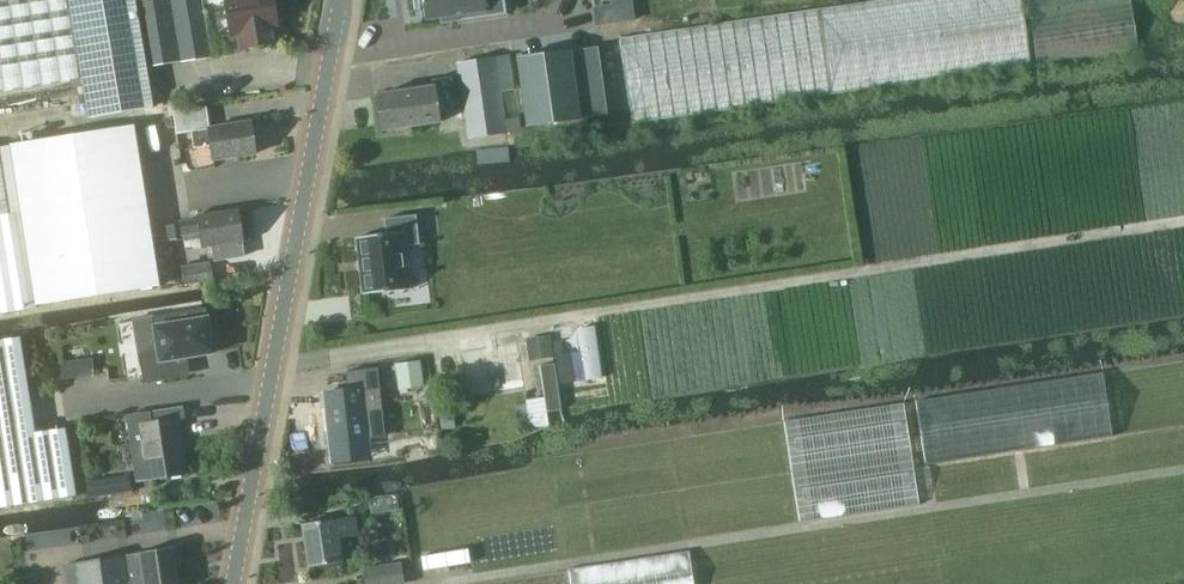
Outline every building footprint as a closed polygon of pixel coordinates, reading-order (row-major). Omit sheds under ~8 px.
[(122,111),(107,0),(1,0),(0,0),(0,90),(83,76),(90,117),(122,111)] [(204,17),(200,0),(143,0),(135,1),(134,0),(107,0),(122,111),(153,106),(146,65),(210,55),(204,17)] [(241,32),(243,48),(273,43),(271,28),(278,26),(274,2),(274,0),(225,0),(231,34),(241,32)] [(425,20),(441,17),(460,15),(461,20),(507,14),(505,0),(423,0),(425,20)] [(620,38),(632,124),(1031,65),(1022,0),(875,0),(620,38)] [(1137,48),(1130,0),(1027,0),(1037,62),(1137,48)] [(612,4),(593,7),(595,26),(614,23),(612,4)] [(571,50),(518,58),(527,126),(581,118),(571,50)] [(509,54),(456,63),(468,138),(521,129),(519,116),(504,119),(500,91),(515,89),(513,79),(509,54)] [(420,90),(378,97),(384,133),(440,124),(437,105),(459,101),(455,77),(434,80),(435,88),(420,90)] [(213,126),(210,104),(176,109),(180,134),(195,132),(197,147),(215,144),(218,159),(258,152),(257,145),(261,145),(259,135),(255,136),(252,120),(213,126)] [(161,285),(134,124),(11,145),(38,306),(161,285)] [(0,145),(0,315),(36,309),(10,144),(0,145)] [(508,147),(477,150),(478,163),(509,160),(508,147)] [(214,260),(243,255),(240,240),(243,239),(238,208),(202,212),(202,214),(183,217),(187,238),(198,236),(200,247),(211,245),(214,260)] [(421,243),(418,215),(387,219),(389,234),(360,237),(360,239),(366,293),(366,294),(410,290),(405,245),(421,243)] [(178,220),(155,222),(156,236),(179,234),(178,220)] [(184,284),(213,280),(209,261),(181,266),(183,282),(184,284)] [(154,318),(135,321),(141,355),(145,384),(165,381),(162,362),(186,359),(215,354),(209,318),(208,309),(154,318)] [(594,324),(577,327),(585,379),(602,376),(594,324)] [(526,336),(529,360),(554,356),(550,332),(526,336)] [(528,384),(521,335),(462,343),(469,392),(528,384)] [(77,495),(66,428),(35,433),(20,337),(0,340),(0,507),(77,495)] [(66,374),(96,369),(93,352),(63,358),(66,374)] [(394,363),(398,389),(424,385),(420,360),(394,363)] [(554,363),(540,366),(545,398),(547,411),(561,409),(554,363)] [(326,393),(332,441),(369,436),(385,434),(383,416),(384,416),(378,367),(347,371),(349,390),(326,393)] [(1103,370),(916,395),(924,461),(1112,436),(1103,370)] [(908,399),(788,413),(800,516),(920,502),(908,399)] [(452,412),(439,413),(441,431),(455,429),(452,412)] [(146,479),(185,474),(177,418),(153,422),(151,413),(129,416),(138,480),(146,479)] [(86,481),(89,498),(134,492),(131,474),(86,481)] [(357,516),(306,524),(313,567),(345,562),(341,537),(360,534),(357,516)] [(691,538),(570,554),(574,583),(697,583),(691,538)] [(470,562),(468,547),(421,555),(424,570),(470,562)] [(175,548),(62,564),(65,583),(180,583),(175,548)] [(363,568),(366,583),(405,583),(402,562),(363,568)]
